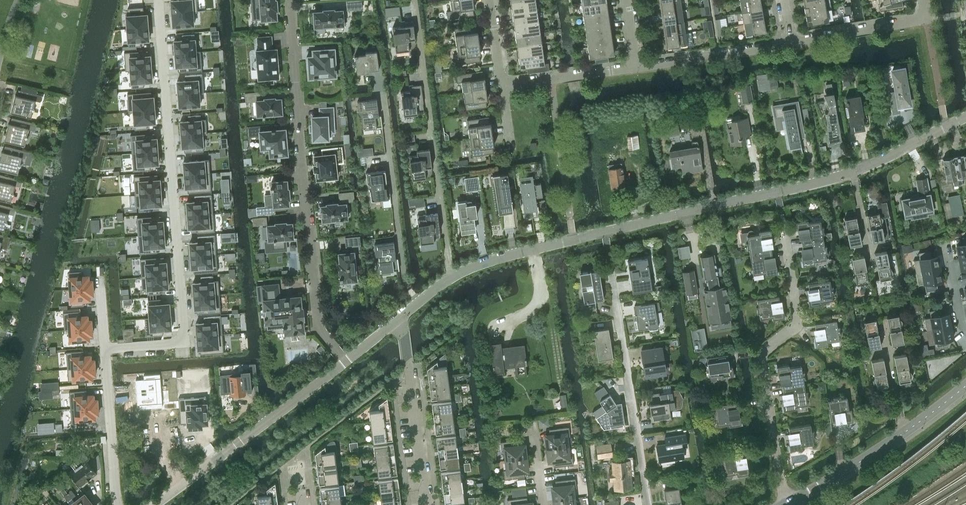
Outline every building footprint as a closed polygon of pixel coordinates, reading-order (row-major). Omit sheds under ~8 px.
[(171,0),(172,14),(193,12),(197,12),(197,0),(171,0)] [(277,19),(276,10),(277,10),(277,7),(277,2),(276,0),(260,0),(260,6),(257,6),(255,8),(256,17),(258,18),(261,18),(261,20),(277,19)] [(361,8),(361,0),(357,0),(347,1),(347,9),(361,8)] [(451,10),(447,11),(448,19),(474,15),(473,8),(474,8),(473,0),(450,0),(451,10)] [(512,3),(512,7),(510,8),(511,14),(537,10),(536,0),(533,0),(512,3)] [(607,0),(582,4),(583,15),(607,11),(606,7),(608,7),(607,0)] [(660,1),(662,12),(682,10),(681,0),(669,0),(660,1)] [(739,0),(741,12),(762,8),(760,0),(742,0),(739,0)] [(824,0),(809,0),(804,1),(806,12),(826,9),(824,0)] [(880,10),(901,7),(900,0),(878,0),(880,10)] [(128,15),(126,15),(127,28),(148,27),(147,14),(143,14),(143,12),(143,6),(128,8),(128,15)] [(385,8),(386,16),(400,14),(399,6),(385,8)] [(762,8),(741,12),(736,12),(738,20),(743,19),(743,23),(764,19),(762,8)] [(331,9),(326,9),(323,10),(324,11),(314,12),(314,14),(312,16),(312,22),(314,24),(315,27),(330,26),(330,27),(338,27),(338,25),(345,25),(344,9),(334,10),(334,9),(331,9)] [(828,20),(826,9),(806,12),(808,24),(828,20)] [(537,10),(511,14),(512,20),(514,20),(515,24),(539,21),(537,10)] [(682,10),(662,12),(663,24),(684,21),(682,10)] [(607,11),(583,15),(585,25),(610,22),(610,15),(608,16),(607,11)] [(193,12),(172,14),(173,26),(194,25),(193,12)] [(764,19),(743,23),(746,37),(752,35),(752,34),(766,31),(764,19)] [(400,26),(393,27),(396,52),(409,50),(409,48),(413,47),(414,46),(415,44),(415,39),(413,21),(400,22),(400,26)] [(539,21),(515,24),(515,29),(513,29),(514,35),(540,32),(539,21)] [(684,21),(663,24),(665,35),(685,32),(684,21)] [(610,22),(585,25),(586,36),(610,33),(609,28),(611,28),(610,22)] [(454,28),(457,46),(479,42),(478,31),(476,32),(475,25),(454,28)] [(148,27),(127,28),(128,45),(128,46),(141,45),(140,40),(149,40),(148,27)] [(685,32),(665,35),(667,47),(673,46),(681,45),(681,47),(688,46),(693,45),(691,31),(685,32)] [(540,32),(514,35),(515,42),(517,41),(518,46),(542,42),(540,32)] [(610,33),(586,36),(588,47),(614,43),(613,37),(611,37),(610,33)] [(182,40),(174,40),(175,53),(196,52),(196,51),(194,34),(182,35),(182,40)] [(271,36),(258,37),(257,37),(258,50),(257,50),(256,50),(256,51),(257,60),(256,60),(254,61),(253,63),(254,66),(255,68),(256,68),(258,68),(259,77),(258,77),(258,78),(260,78),(264,78),(265,83),(273,83),(273,77),(277,77),(278,77),(278,76),(277,65),(278,65),(277,65),(277,61),(277,60),(276,50),(276,48),(275,49),(272,49),(271,36)] [(479,42),(457,46),(459,64),(481,61),(480,54),(481,54),(479,42)] [(542,42),(518,46),(518,50),(516,51),(517,57),(543,53),(542,42)] [(614,43),(588,47),(589,58),(613,55),(612,50),(614,49),(614,43)] [(335,63),(334,45),(315,46),(315,49),(313,50),(314,56),(307,56),(308,68),(309,68),(309,77),(314,77),(317,77),(317,76),(337,75),(336,63),(335,63)] [(148,50),(124,52),(125,70),(125,71),(130,70),(151,68),(150,55),(148,55),(148,50)] [(196,52),(175,53),(176,66),(178,66),(178,71),(202,69),(200,51),(196,51),(196,52)] [(354,55),(355,58),(347,59),(348,69),(356,68),(357,74),(368,72),(368,70),(379,69),(377,51),(365,52),(365,54),(354,55)] [(545,64),(543,53),(517,57),(518,63),(520,63),(521,68),(527,67),(528,73),(549,70),(548,64),(545,64)] [(151,68),(130,70),(132,88),(144,87),(144,82),(152,81),(151,68)] [(900,108),(904,107),(904,106),(910,105),(903,68),(892,70),(896,91),(889,92),(892,107),(898,106),(898,107),(900,106),(900,108)] [(462,81),(463,92),(486,88),(484,77),(483,78),(482,70),(456,74),(457,82),(462,81)] [(759,90),(778,87),(775,71),(756,75),(759,90)] [(185,80),(177,81),(178,94),(199,92),(199,93),(204,92),(202,74),(185,75),(185,80)] [(826,93),(823,94),(826,101),(827,145),(841,140),(831,83),(826,84),(826,93)] [(753,100),(750,84),(739,86),(742,102),(753,100)] [(18,89),(17,95),(15,95),(11,112),(31,117),(33,110),(35,109),(34,107),(35,100),(40,101),(42,100),(43,95),(37,94),(38,89),(22,85),(21,90),(18,89)] [(409,90),(401,91),(404,115),(418,114),(418,113),(424,112),(423,103),(421,85),(408,86),(409,90)] [(486,88),(463,92),(466,110),(487,107),(486,100),(487,99),(486,88)] [(151,91),(127,93),(129,111),(129,112),(133,111),(154,109),(153,96),(151,96),(151,91)] [(199,92),(178,94),(179,107),(200,105),(199,93),(199,92)] [(281,100),(281,98),(275,98),(275,97),(272,97),(267,97),(267,98),(264,98),(265,99),(260,100),(259,92),(245,93),(246,101),(256,101),(257,115),(262,115),(263,116),(271,116),(270,114),(282,113),(282,111),(284,109),(283,102),(281,100)] [(860,95),(855,96),(846,97),(846,101),(847,104),(851,130),(863,128),(861,116),(863,116),(860,95)] [(362,129),(382,127),(381,115),(379,115),(377,99),(357,101),(358,112),(360,112),(362,129)] [(797,102),(785,104),(787,116),(775,118),(777,129),(786,127),(791,150),(801,148),(799,134),(803,133),(797,102)] [(314,139),(328,139),(328,131),(334,131),(332,108),(320,108),(321,116),(312,117),(314,139)] [(154,109),(133,111),(135,129),(147,128),(147,123),(155,122),(154,109)] [(188,120),(180,121),(181,134),(202,132),(202,133),(207,133),(207,132),(206,119),(201,119),(201,114),(188,115),(188,120)] [(467,120),(470,138),(492,134),(491,123),(489,124),(488,116),(467,120)] [(27,135),(29,128),(31,129),(33,123),(12,118),(11,123),(8,123),(4,140),(25,145),(26,138),(28,137),(27,135)] [(731,121),(732,128),(727,128),(731,144),(745,141),(744,135),(750,134),(747,118),(731,121)] [(677,122),(664,124),(666,136),(679,134),(677,122)] [(261,148),(269,148),(270,156),(274,155),(274,156),(277,156),(277,155),(287,154),(287,146),(287,145),(286,137),(285,129),(275,130),(275,129),(271,129),(271,130),(268,130),(268,124),(248,126),(249,137),(260,136),(261,148)] [(202,132),(181,134),(182,147),(184,147),(184,152),(203,151),(202,133),(202,132)] [(154,133),(130,135),(132,153),(157,151),(156,138),(154,138),(154,133)] [(415,140),(414,133),(406,134),(407,141),(415,140)] [(492,134),(470,138),(472,156),(494,153),(493,146),(494,145),(492,134)] [(637,135),(627,136),(628,149),(639,147),(637,135)] [(702,170),(698,140),(691,141),(692,147),(669,151),(672,167),(681,165),(683,173),(702,170)] [(322,155),(315,156),(315,155),(314,155),(314,156),(315,164),(314,165),(315,169),(314,169),(314,170),(316,170),(317,178),(317,179),(318,179),(326,178),(326,180),(335,179),(334,177),(336,177),(337,177),(337,176),(335,163),(343,162),(342,146),(322,149),(322,155)] [(0,158),(0,169),(18,173),(20,166),(21,165),(20,163),(21,162),(30,164),(33,152),(12,147),(10,153),(6,152),(2,151),(0,158)] [(372,147),(357,149),(358,157),(373,155),(372,147)] [(431,167),(432,167),(429,148),(417,150),(417,154),(409,155),(412,179),(426,178),(426,176),(429,175),(431,174),(432,172),(431,167)] [(157,151),(132,153),(133,171),(150,169),(150,164),(158,164),(157,151)] [(953,157),(958,184),(962,183),(961,177),(965,176),(965,172),(963,155),(953,157)] [(952,179),(954,185),(958,184),(953,157),(943,159),(947,180),(952,179)] [(209,159),(183,161),(184,174),(210,172),(209,159)] [(608,165),(609,168),(608,169),(611,188),(613,187),(614,188),(617,188),(618,187),(625,186),(621,163),(608,165)] [(371,200),(390,198),(389,187),(387,187),(385,170),(366,172),(367,184),(369,184),(371,200)] [(210,172),(184,174),(185,187),(187,187),(188,192),(211,191),(210,172)] [(507,172),(492,174),(493,175),(495,175),(500,211),(512,209),(512,211),(513,211),(507,172)] [(157,174),(134,176),(135,194),(161,192),(159,179),(157,179),(157,174)] [(0,180),(0,199),(11,202),(13,195),(15,193),(13,191),(15,185),(18,185),(19,179),(5,175),(3,181),(0,180)] [(474,190),(473,177),(465,178),(466,191),(474,190)] [(919,196),(912,197),(902,199),(905,214),(932,208),(926,178),(916,180),(919,196)] [(265,206),(259,207),(260,214),(274,212),(274,206),(276,206),(278,208),(285,207),(286,205),(289,205),(288,199),(290,199),(290,198),(289,196),(290,196),(289,191),(289,189),(289,188),(287,189),(287,180),(271,181),(272,186),(270,186),(271,194),(264,195),(265,206)] [(531,180),(521,182),(526,215),(532,214),(531,207),(537,206),(538,206),(537,201),(536,201),(534,201),(534,197),(543,196),(541,182),(532,184),(531,180)] [(339,193),(340,201),(354,200),(353,191),(339,193)] [(161,192),(135,194),(136,207),(161,205),(161,192)] [(963,214),(959,194),(948,196),(949,202),(944,203),(946,218),(952,217),(963,214)] [(195,201),(186,202),(187,215),(213,213),(212,195),(194,196),(195,201)] [(390,198),(382,199),(383,207),(391,206),(390,198)] [(461,224),(462,230),(462,232),(475,230),(474,222),(473,216),(477,216),(475,203),(472,204),(471,200),(471,201),(458,203),(458,202),(461,224)] [(879,212),(867,214),(872,241),(884,239),(889,238),(885,217),(889,216),(886,201),(884,202),(877,203),(879,212)] [(349,215),(348,206),(346,204),(346,203),(337,204),(337,203),(334,203),(334,202),(329,203),(327,204),(327,205),(321,206),(321,208),(319,210),(320,216),(322,218),(323,221),(334,219),(334,221),(342,220),(342,219),(347,218),(347,217),(349,215)] [(4,230),(6,223),(8,221),(7,219),(8,213),(11,214),(12,207),(0,204),(0,229),(4,230)] [(90,207),(89,226),(101,227),(102,208),(90,207)] [(213,213),(187,215),(188,228),(197,227),(197,232),(214,231),(213,213)] [(438,213),(417,215),(420,243),(434,242),(434,240),(438,239),(439,238),(440,236),(439,231),(440,231),(438,213)] [(160,215),(137,217),(138,235),(164,233),(163,220),(161,220),(160,215)] [(844,219),(845,223),(844,223),(844,224),(843,224),(843,225),(843,226),(844,227),(846,230),(849,246),(861,243),(856,216),(844,219)] [(795,221),(797,230),(797,231),(799,230),(801,243),(823,239),(822,233),(823,233),(824,233),(824,232),(823,231),(823,230),(823,229),(823,228),(823,227),(823,226),(822,226),(821,226),(820,220),(808,222),(808,219),(795,221)] [(294,227),(292,225),(292,223),(286,223),(286,222),(283,222),(278,222),(276,223),(276,224),(267,225),(268,240),(272,240),(272,241),(273,249),(281,248),(281,249),(285,248),(284,239),(293,238),(293,235),(295,233),(294,227)] [(771,251),(770,241),(769,239),(772,238),(770,229),(758,231),(759,233),(754,234),(754,232),(754,231),(753,230),(751,230),(750,229),(749,230),(748,231),(739,232),(741,243),(745,242),(746,242),(746,243),(746,244),(747,245),(747,246),(747,247),(747,248),(747,249),(747,248),(749,248),(750,255),(771,251)] [(164,233),(138,235),(140,253),(157,252),(156,247),(165,246),(164,233)] [(0,247),(7,249),(10,236),(0,234),(0,247)] [(198,241),(189,242),(190,255),(216,253),(215,235),(197,236),(198,241)] [(346,246),(360,245),(359,236),(345,238),(346,246)] [(962,238),(963,244),(956,245),(959,257),(965,256),(965,237),(962,238)] [(823,239),(801,243),(803,255),(801,256),(802,265),(814,263),(814,261),(826,259),(825,252),(826,252),(827,253),(827,252),(827,251),(826,250),(826,249),(826,248),(826,247),(826,246),(826,245),(825,245),(825,246),(824,246),(823,239)] [(377,255),(379,272),(399,270),(398,258),(396,258),(394,242),(374,244),(375,255),(377,255)] [(912,243),(902,245),(904,253),(913,251),(912,243)] [(679,245),(680,257),(691,255),(690,244),(679,245)] [(355,264),(354,251),(351,252),(349,250),(343,250),(341,253),(339,253),(340,263),(338,263),(339,266),(338,266),(339,271),(339,273),(341,273),(341,277),(340,277),(340,279),(341,279),(342,284),(357,282),(356,270),(357,270),(357,263),(355,264)] [(773,264),(772,257),(771,251),(750,255),(751,261),(749,261),(748,261),(749,262),(750,263),(750,264),(750,265),(750,266),(750,267),(750,268),(752,268),(753,274),(765,272),(765,275),(777,273),(776,263),(773,264)] [(879,280),(891,278),(891,274),(891,273),(892,273),(892,272),(892,271),(892,270),(889,267),(886,251),(874,253),(879,280)] [(918,253),(920,259),(913,260),(916,272),(940,268),(937,256),(931,257),(930,251),(918,253)] [(216,253),(190,255),(191,268),(193,268),(194,273),(217,271),(216,253)] [(300,268),(299,253),(290,253),(290,268),(300,268)] [(729,316),(724,286),(719,287),(718,279),(717,275),(722,274),(720,266),(716,267),(714,254),(708,255),(706,253),(702,254),(701,256),(700,256),(704,277),(710,276),(710,280),(712,288),(704,289),(709,319),(729,316)] [(855,273),(853,277),(853,278),(853,279),(854,280),(855,280),(856,280),(857,284),(869,282),(864,255),(852,257),(855,273)] [(163,257),(140,258),(141,277),(167,274),(166,261),(164,262),(163,257)] [(647,258),(627,261),(631,287),(641,285),(642,291),(652,289),(648,290),(647,284),(651,284),(647,258)] [(942,280),(940,268),(916,272),(918,285),(924,283),(924,284),(942,280)] [(603,299),(604,299),(599,269),(598,270),(591,271),(590,270),(590,271),(587,272),(587,271),(582,272),(583,275),(582,279),(581,279),(580,279),(581,285),(582,290),(583,296),(585,296),(586,299),(587,302),(592,301),(594,300),(596,311),(597,311),(595,300),(603,299)] [(697,291),(693,270),(683,272),(686,293),(697,291)] [(81,271),(69,272),(70,289),(92,287),(92,279),(88,280),(88,275),(81,276),(81,271)] [(167,274),(141,277),(142,289),(147,289),(147,294),(160,293),(160,288),(168,288),(167,274)] [(201,282),(193,282),(194,296),(219,294),(218,280),(213,281),(213,276),(200,277),(201,282)] [(808,283),(809,289),(810,296),(807,296),(809,305),(821,303),(820,301),(833,299),(831,293),(833,292),(833,293),(834,292),(833,291),(833,290),(832,289),(832,288),(832,287),(832,286),(833,285),(832,285),(832,286),(830,286),(829,279),(808,283)] [(304,319),(303,308),(301,308),(300,296),(279,298),(278,284),(257,286),(259,301),(264,301),(265,317),(264,317),(265,319),(266,319),(266,323),(284,321),(285,325),(283,326),(283,327),(283,328),(285,328),(285,333),(293,332),(293,334),(296,334),(296,332),(303,331),(302,319),(304,319)] [(92,287),(70,289),(71,306),(84,305),(83,300),(90,299),(90,294),(93,294),(92,287)] [(219,294),(194,296),(195,309),(197,308),(197,313),(221,312),(219,294)] [(780,308),(779,302),(778,295),(750,300),(750,302),(752,302),(753,303),(754,304),(755,305),(756,307),(756,308),(757,309),(757,310),(757,311),(757,312),(756,312),(757,313),(757,312),(759,312),(760,318),(772,316),(772,319),(784,317),(783,307),(780,308)] [(160,298),(148,299),(149,317),(170,316),(169,303),(161,303),(160,298)] [(659,301),(634,305),(636,313),(635,313),(636,321),(637,321),(638,329),(658,326),(655,310),(660,309),(659,301)] [(942,315),(941,308),(929,311),(930,317),(924,318),(927,331),(933,330),(933,329),(951,326),(948,314),(942,315)] [(64,312),(63,312),(64,329),(69,329),(91,327),(91,319),(88,320),(87,315),(80,316),(80,311),(64,312)] [(900,326),(902,322),(902,321),(902,320),(901,320),(901,319),(900,319),(899,319),(898,315),(886,317),(892,344),(903,342),(900,326)] [(149,317),(144,317),(144,318),(146,336),(163,334),(163,329),(171,329),(170,316),(149,317)] [(204,322),(196,323),(197,336),(222,334),(221,316),(204,317),(204,322)] [(864,321),(865,325),(864,326),(863,326),(863,327),(863,328),(863,329),(866,332),(869,348),(881,346),(876,319),(864,321)] [(814,323),(815,330),(816,336),(814,336),(815,346),(827,344),(827,341),(839,339),(838,333),(839,333),(840,333),(839,331),(839,330),(839,329),(839,328),(839,327),(839,326),(838,326),(837,326),(836,320),(814,323)] [(953,338),(951,326),(933,329),(933,330),(935,341),(936,348),(948,345),(947,339),(953,338)] [(91,327),(69,329),(70,341),(89,339),(89,334),(92,334),(91,327)] [(704,327),(691,329),(695,351),(707,348),(704,327)] [(595,340),(598,360),(613,357),(608,328),(581,332),(583,342),(595,340)] [(222,334),(197,336),(198,349),(200,349),(200,354),(224,352),(222,334)] [(500,342),(490,343),(493,374),(504,372),(504,366),(527,364),(526,358),(525,358),(523,345),(509,347),(509,349),(501,349),(500,342)] [(327,351),(321,345),(316,349),(321,356),(327,351)] [(663,355),(661,346),(641,350),(643,358),(644,364),(645,375),(665,372),(663,361),(662,361),(662,356),(663,355)] [(83,350),(66,351),(67,369),(94,366),(94,359),(91,359),(90,355),(83,355),(83,350)] [(448,376),(446,366),(447,365),(446,352),(437,359),(437,360),(427,368),(428,374),(428,379),(430,379),(448,376)] [(436,358),(433,353),(426,359),(428,363),(436,358)] [(729,366),(728,360),(727,353),(699,357),(699,358),(699,359),(701,360),(702,361),(704,362),(705,364),(705,365),(706,365),(706,366),(706,367),(706,368),(706,369),(706,370),(707,370),(708,370),(709,376),(710,376),(710,378),(711,379),(711,380),(713,380),(714,380),(715,380),(716,379),(717,378),(717,377),(716,375),(721,374),(721,377),(733,375),(732,365),(729,366)] [(894,356),(899,383),(911,380),(910,376),(911,376),(912,375),(912,374),(912,373),(911,372),(909,369),(906,353),(894,356)] [(874,376),(873,380),(873,381),(873,382),(874,382),(874,383),(875,383),(876,383),(876,387),(888,385),(883,358),(871,360),(874,376)] [(776,366),(778,375),(778,376),(780,375),(782,388),(804,384),(803,378),(804,378),(805,378),(805,377),(804,376),(804,375),(804,374),(804,373),(804,372),(804,371),(803,371),(802,371),(801,365),(789,367),(788,364),(776,366)] [(94,366),(67,369),(68,381),(92,379),(92,374),(95,374),(94,366)] [(240,372),(219,374),(221,394),(231,393),(232,395),(237,394),(237,396),(243,395),(243,394),(245,393),(244,391),(252,391),(250,370),(240,371),(240,372)] [(448,376),(430,379),(428,379),(430,389),(449,386),(448,376)] [(160,377),(139,379),(140,392),(161,390),(160,377)] [(804,384),(782,388),(784,400),(782,401),(783,410),(795,408),(795,406),(807,404),(806,397),(807,397),(808,398),(808,397),(808,396),(807,396),(807,395),(807,394),(807,393),(807,392),(807,391),(807,390),(806,390),(806,391),(805,391),(804,384)] [(449,386),(430,389),(431,399),(450,396),(449,386)] [(624,426),(621,406),(618,407),(610,394),(609,395),(603,386),(595,392),(600,400),(600,401),(606,411),(596,417),(604,429),(624,426)] [(652,404),(650,404),(651,409),(653,420),(663,419),(663,420),(672,419),(670,410),(669,410),(669,409),(673,408),(673,409),(681,407),(683,398),(678,389),(675,389),(671,390),(671,391),(663,393),(659,393),(651,395),(652,404)] [(86,390),(69,391),(70,408),(98,406),(97,399),(94,399),(93,394),(87,395),(86,390)] [(161,390),(140,392),(141,405),(162,403),(161,390)] [(568,406),(566,394),(559,395),(561,407),(568,406)] [(840,396),(840,395),(838,396),(837,396),(835,397),(834,396),(833,396),(833,397),(833,398),(827,399),(830,421),(843,419),(843,422),(853,420),(851,408),(848,408),(846,396),(840,397),(840,396)] [(206,396),(178,398),(180,423),(187,423),(187,425),(188,425),(189,428),(202,427),(202,424),(208,423),(206,396)] [(390,419),(387,397),(369,410),(370,421),(390,419)] [(451,400),(433,402),(431,402),(433,412),(452,410),(451,400)] [(737,414),(736,408),(735,401),(713,405),(714,412),(713,412),(713,411),(712,412),(713,412),(713,413),(713,414),(713,415),(714,415),(714,416),(714,417),(713,418),(713,419),(714,419),(714,418),(715,418),(716,424),(728,423),(729,425),(741,423),(740,414),(737,414)] [(98,406),(70,408),(72,425),(89,424),(88,419),(95,418),(95,414),(98,413),(98,406)] [(452,410),(433,412),(434,422),(436,422),(454,420),(452,410)] [(540,426),(550,425),(549,417),(539,417),(540,426)] [(390,419),(370,421),(372,432),(391,429),(390,419)] [(454,420),(436,422),(434,422),(435,434),(455,431),(454,420)] [(789,427),(790,433),(791,440),(788,440),(790,449),(802,447),(801,445),(813,443),(812,437),(813,436),(814,437),(814,436),(814,435),(813,434),(813,433),(813,432),(813,431),(813,430),(813,429),(812,430),(811,430),(810,423),(789,427)] [(548,439),(546,439),(547,448),(567,446),(566,436),(570,436),(569,427),(549,429),(550,435),(547,435),(548,439)] [(391,429),(372,432),(373,442),(393,439),(391,429)] [(455,434),(437,437),(436,437),(437,447),(457,445),(455,434)] [(687,447),(685,434),(668,437),(669,442),(667,442),(666,444),(657,445),(659,461),(684,457),(682,447),(687,447)] [(520,439),(500,442),(501,451),(505,451),(506,460),(526,457),(525,448),(523,448),(522,445),(520,445),(520,439)] [(336,461),(334,451),(336,451),(335,442),(335,441),(334,441),(333,440),(332,440),(331,440),(325,445),(315,453),(316,459),(316,464),(318,464),(336,461)] [(374,445),(375,456),(393,454),(394,454),(393,442),(374,445)] [(610,444),(596,446),(598,458),(612,456),(610,444)] [(457,445),(437,447),(439,457),(440,457),(458,455),(457,445)] [(567,446),(547,448),(548,457),(550,457),(551,461),(553,461),(554,467),(573,464),(572,455),(569,455),(567,446)] [(745,464),(744,457),(743,451),(714,455),(715,456),(714,457),(716,458),(718,459),(719,460),(720,462),(721,462),(721,463),(721,464),(721,465),(721,466),(721,467),(721,468),(722,468),(723,467),(724,474),(725,474),(726,476),(726,477),(727,478),(728,478),(729,478),(731,478),(732,477),(732,476),(732,475),(732,473),(736,472),(737,475),(749,473),(747,463),(745,464)] [(65,455),(70,461),(73,458),(68,452),(65,455)] [(393,454),(375,456),(376,466),(396,464),(394,454),(393,454)] [(458,455),(440,457),(439,457),(440,468),(459,466),(458,455)] [(95,457),(89,461),(87,458),(82,462),(78,457),(74,460),(89,479),(93,476),(92,475),(97,471),(96,470),(101,465),(95,457)] [(526,457),(506,460),(507,469),(503,470),(505,479),(524,477),(524,471),(526,471),(525,467),(527,467),(526,457)] [(632,487),(629,459),(610,461),(611,469),(609,469),(610,480),(614,480),(615,488),(632,487)] [(89,479),(74,460),(71,463),(75,468),(70,472),(80,485),(85,481),(85,482),(89,479)] [(336,461),(318,464),(316,464),(318,474),(337,471),(336,461)] [(396,464),(376,466),(378,476),(397,474),(396,464)] [(460,469),(442,471),(441,471),(442,481),(461,479),(460,469)] [(337,471),(318,474),(319,484),(338,481),(337,471)] [(378,480),(380,491),(397,489),(397,488),(399,488),(398,477),(378,480)] [(554,490),(552,491),(553,500),(574,497),(573,488),(576,487),(575,478),(555,480),(556,486),(554,487),(554,490)] [(461,479),(442,481),(443,491),(445,491),(463,489),(461,479)] [(277,494),(275,482),(266,488),(261,492),(262,495),(257,495),(258,504),(272,504),(276,504),(278,504),(277,494)] [(339,485),(321,487),(319,487),(321,498),(340,496),(339,485)] [(514,496),(526,494),(525,487),(514,489),(514,496)] [(665,491),(664,491),(666,504),(682,504),(679,487),(675,488),(672,489),(669,490),(665,491)] [(397,489),(380,491),(381,501),(400,498),(399,488),(397,488),(397,489)] [(72,498),(68,492),(67,493),(64,489),(61,491),(64,495),(68,500),(72,498)] [(463,489),(445,491),(443,491),(445,503),(464,500),(463,489)] [(75,501),(78,504),(94,504),(84,493),(75,501)] [(578,495),(580,504),(589,504),(587,494),(578,495)] [(321,498),(322,504),(342,504),(340,496),(321,498)] [(507,499),(508,504),(530,504),(530,503),(527,503),(527,497),(507,499)]
